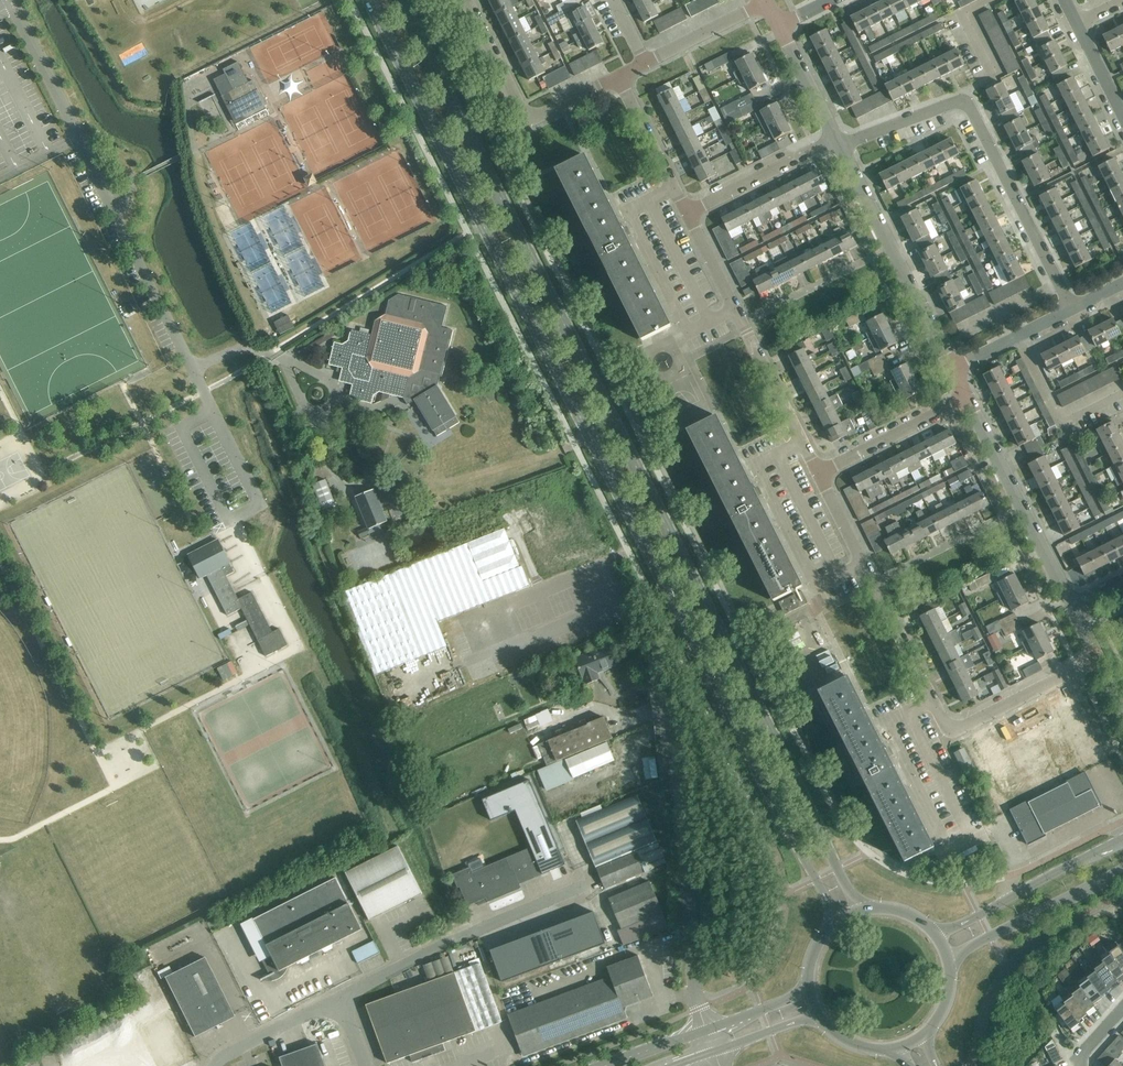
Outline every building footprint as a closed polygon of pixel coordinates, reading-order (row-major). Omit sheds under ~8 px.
[(496,15),(512,7),(518,3),(517,0),(491,0),(489,1),(496,15)] [(530,8),(535,6),(532,0),(526,0),(530,8)] [(562,4),(565,10),(577,4),(575,0),(569,0),(562,4)] [(638,11),(651,4),(649,0),(632,0),(638,11)] [(697,0),(691,3),(697,15),(703,12),(697,0)] [(697,0),(703,12),(708,9),(704,0),(697,0)] [(708,9),(714,7),(710,0),(704,0),(708,9)] [(874,5),(883,21),(894,15),(887,0),(885,0),(874,5)] [(894,15),(906,9),(901,0),(887,0),(894,15)] [(906,9),(918,3),(916,0),(901,0),(906,9)] [(968,0),(962,0),(957,3),(960,9),(970,4),(968,0)] [(1021,14),(1037,6),(1034,0),(1020,0),(1015,2),(1021,14)] [(572,28),(577,26),(591,19),(585,6),(580,9),(577,3),(577,4),(565,10),(559,13),(559,12),(546,19),(549,25),(567,16),(572,28)] [(697,15),(691,3),(684,6),(691,18),(697,15)] [(556,7),(559,12),(559,13),(565,10),(562,4),(556,7)] [(651,4),(638,11),(644,23),(658,16),(651,4)] [(874,5),(863,11),(871,27),(883,21),(874,5)] [(1021,14),(1027,26),(1043,18),(1037,6),(1021,14)] [(496,15),(503,28),(519,20),(512,7),(496,15)] [(682,8),(676,10),(682,23),(688,20),(682,8)] [(676,10),(670,13),(677,25),(682,23),(676,10)] [(993,16),(990,10),(978,16),(982,22),(993,16)] [(871,27),(863,11),(850,18),(858,34),(871,27)] [(1002,24),(1009,21),(1003,11),(997,14),(1002,24)] [(670,13),(665,16),(672,28),(677,25),(670,13)] [(936,13),(925,19),(928,25),(939,19),(936,13)] [(535,17),(539,26),(544,24),(539,15),(535,17)] [(665,16),(659,19),(665,31),(672,28),(665,16)] [(982,22),(984,28),(996,22),(993,16),(982,22)] [(1047,31),(1049,30),(1043,18),(1027,26),(1036,44),(1050,37),(1047,31)] [(572,35),(576,41),(597,31),(591,19),(577,26),(579,31),(572,35)] [(665,31),(659,19),(653,22),(659,34),(665,31)] [(928,25),(925,19),(916,23),(920,29),(928,25)] [(503,28),(510,41),(525,33),(519,20),(503,28)] [(1009,21),(1002,24),(1008,36),(1015,33),(1009,21)] [(841,25),(846,35),(852,32),(847,22),(841,25)] [(996,22),(984,28),(987,34),(999,28),(996,22)] [(941,23),(931,28),(934,34),(944,29),(941,23)] [(544,24),(539,26),(543,34),(548,32),(544,24)] [(911,26),(902,30),(905,36),(914,32),(911,26)] [(1115,30),(1122,46),(1122,26),(1115,30)] [(934,34),(931,28),(921,33),(924,39),(934,34)] [(999,28),(987,34),(990,40),(1002,34),(999,28)] [(810,38),(816,51),(832,43),(826,30),(810,38)] [(905,36),(902,30),(892,36),(895,42),(905,36)] [(1122,46),(1115,30),(1102,36),(1111,52),(1122,46)] [(597,31),(576,41),(579,47),(586,44),(589,50),(603,43),(597,31)] [(846,35),(852,47),(858,44),(852,32),(846,35)] [(510,41),(516,54),(532,46),(525,33),(510,41)] [(1015,33),(1008,36),(1014,48),(1021,45),(1015,33)] [(1002,34),(990,40),(993,45),(1005,40),(1002,34)] [(917,36),(907,41),(910,46),(919,41),(917,36)] [(1036,44),(1045,62),(1061,53),(1055,41),(1053,42),(1050,37),(1036,44)] [(888,38),(879,42),(882,48),(891,44),(888,38)] [(1005,40),(993,45),(996,51),(1008,46),(1005,40)] [(910,46),(907,41),(899,45),(901,50),(910,46)] [(548,44),(553,52),(557,50),(553,42),(548,44)] [(882,48),(879,42),(869,47),(872,53),(882,48)] [(816,51),(822,62),(838,54),(832,43),(816,51)] [(852,47),(858,59),(864,56),(858,44),(852,47)] [(569,45),(561,49),(564,53),(571,50),(569,45)] [(1027,48),(1029,54),(1036,51),(1034,45),(1027,48)] [(516,54),(523,67),(539,59),(532,46),(516,54)] [(1008,46),(996,51),(999,57),(1010,52),(1008,46)] [(894,47),(884,52),(887,58),(897,53),(894,47)] [(956,49),(944,55),(952,71),(964,66),(956,49)] [(557,50),(553,52),(557,61),(561,58),(557,50)] [(597,50),(592,53),(598,65),(603,62),(597,50)] [(712,61),(716,69),(735,59),(731,52),(712,61)] [(887,58),(884,52),(874,58),(877,63),(887,58)] [(1010,52),(999,57),(1002,63),(1013,57),(1010,52)] [(592,53),(586,56),(592,68),(598,65),(592,53)] [(1052,73),(1055,79),(1066,74),(1063,68),(1068,65),(1061,53),(1045,62),(1051,74),(1052,73)] [(735,74),(738,79),(759,68),(752,54),(736,62),(740,72),(735,74)] [(822,62),(828,74),(844,66),(838,54),(822,62)] [(944,55),(933,61),(941,77),(952,71),(944,55)] [(586,56),(580,59),(586,71),(592,68),(586,56)] [(858,59),(864,70),(870,67),(864,56),(858,59)] [(539,59),(523,67),(529,81),(545,73),(542,65),(546,63),(543,57),(539,59)] [(1002,63),(1005,69),(1016,63),(1013,57),(1002,63)] [(1022,61),(1026,71),(1032,68),(1027,58),(1022,61)] [(580,59),(574,61),(581,73),(586,71),(580,59)] [(581,73),(574,61),(569,64),(575,76),(581,73)] [(933,61),(920,67),(929,83),(941,77),(933,61)] [(225,73),(213,79),(221,96),(235,122),(266,106),(253,80),(249,83),(238,62),(223,70),(225,73)] [(1019,70),(1016,63),(1005,69),(1008,75),(1019,70)] [(565,66),(559,69),(566,81),(571,78),(565,66)] [(828,74),(834,85),(850,77),(844,66),(828,74)] [(864,70),(871,82),(876,79),(870,67),(864,70)] [(920,67),(909,73),(917,89),(929,83),(920,67)] [(759,68),(738,79),(740,85),(745,82),(750,91),(767,83),(759,68)] [(1032,68),(1026,71),(1031,81),(1037,78),(1032,68)] [(559,69),(554,72),(560,84),(566,81),(559,69)] [(554,72),(548,75),(554,87),(560,84),(554,72)] [(909,73),(897,79),(905,95),(917,89),(909,73)] [(1066,74),(1055,79),(1058,85),(1069,80),(1066,74)] [(554,87),(548,75),(543,78),(549,90),(554,87)] [(699,91),(705,88),(699,75),(692,79),(699,91)] [(1018,79),(1023,89),(1029,86),(1024,76),(1018,79)] [(834,85),(840,97),(856,89),(850,77),(834,85)] [(1058,86),(1064,98),(1080,90),(1074,78),(1069,80),(1058,85),(1058,86)] [(876,79),(871,82),(875,92),(881,89),(876,79)] [(885,85),(886,89),(892,101),(893,102),(905,95),(897,79),(885,85)] [(986,92),(992,104),(1008,96),(1002,84),(986,92)] [(1029,86),(1023,89),(1028,99),(1034,96),(1029,86)] [(705,88),(699,91),(705,104),(711,100),(705,88)] [(846,109),(851,107),(857,104),(862,101),(856,89),(840,97),(846,109)] [(886,89),(880,92),(886,104),(892,101),(886,89)] [(311,170),(313,90),(283,103),(311,170)] [(658,97),(664,109),(679,102),(673,90),(658,97)] [(1064,98),(1070,109),(1086,101),(1080,90),(1064,98)] [(886,104),(880,92),(875,95),(880,107),(886,104)] [(213,94),(202,99),(210,117),(221,112),(213,94)] [(733,112),(739,109),(755,101),(752,94),(730,105),(733,112)] [(1039,97),(1044,107),(1051,104),(1045,94),(1039,97)] [(880,107),(875,95),(869,98),(875,110),(880,107)] [(1003,114),(1006,119),(1017,114),(1008,96),(992,104),(999,116),(1003,114)] [(875,110),(869,98),(863,101),(869,113),(875,110)] [(1029,103),(1034,112),(1040,109),(1035,99),(1029,103)] [(755,101),(739,109),(743,117),(759,109),(755,101)] [(869,113),(863,101),(862,101),(857,104),(863,116),(869,113)] [(1070,109),(1076,121),(1092,113),(1086,101),(1070,109)] [(664,109),(670,122),(685,114),(679,102),(664,109)] [(760,123),(763,128),(784,117),(777,103),(761,112),(765,120),(760,123)] [(857,119),(863,116),(857,104),(851,107),(857,119)] [(1051,104),(1044,107),(1049,116),(1055,113),(1051,104)] [(708,110),(711,116),(718,112),(715,107),(708,110)] [(1040,109),(1034,112),(1039,121),(1045,118),(1040,109)] [(718,128),(724,125),(718,112),(711,116),(718,128)] [(1076,121),(1081,133),(1097,125),(1092,113),(1076,121)] [(670,122),(676,134),(691,126),(685,114),(670,122)] [(1004,127),(1010,140),(1026,132),(1017,114),(1006,119),(1009,125),(1004,127)] [(784,117),(763,128),(766,134),(771,132),(775,140),(791,132),(784,117)] [(1052,122),(1057,131),(1062,128),(1058,119),(1052,122)] [(1042,126),(1047,135),(1052,133),(1048,123),(1042,126)] [(1081,133),(1088,145),(1104,137),(1097,125),(1081,133)] [(676,134),(683,146),(697,138),(691,126),(676,134)] [(1062,128),(1057,131),(1061,140),(1067,137),(1062,128)] [(721,134),(724,140),(730,137),(727,131),(721,134)] [(1026,132),(1010,140),(1017,152),(1021,150),(1024,155),(1035,149),(1041,146),(1036,137),(1030,139),(1026,132)] [(1052,133),(1047,135),(1051,145),(1057,142),(1052,133)] [(730,137),(724,140),(727,146),(733,143),(730,137)] [(1104,137),(1088,145),(1094,157),(1110,149),(1104,137)] [(683,146),(689,158),(704,151),(697,138),(683,146)] [(951,139),(939,145),(947,162),(959,155),(951,139)] [(758,152),(762,160),(780,150),(776,142),(758,152)] [(1064,145),(1069,154),(1074,152),(1069,142),(1064,145)] [(939,145),(927,151),(935,168),(947,162),(939,145)] [(1054,150),(1059,159),(1064,156),(1060,147),(1054,150)] [(730,153),(736,165),(742,162),(736,149),(730,153)] [(1022,162),(1028,174),(1044,166),(1035,149),(1024,155),(1027,160),(1022,162)] [(689,158),(695,170),(710,163),(704,151),(689,158)] [(927,151),(915,157),(923,174),(935,168),(927,151)] [(1074,152),(1069,154),(1073,164),(1079,161),(1074,152)] [(1064,156),(1059,159),(1063,169),(1069,166),(1064,156)] [(915,157),(903,163),(911,179),(923,174),(915,157)] [(620,230),(583,158),(560,170),(597,244),(601,241),(604,248),(600,250),(645,340),(669,328),(630,250),(624,237),(628,235),(628,236),(629,235),(625,227),(624,227),(624,228),(620,230)] [(1098,167),(1104,179),(1121,171),(1115,159),(1098,167)] [(710,163),(695,170),(701,183),(716,175),(710,163)] [(903,163),(892,169),(900,185),(911,179),(903,163)] [(1044,166),(1028,174),(1034,187),(1050,179),(1044,166)] [(900,185),(892,169),(879,175),(888,191),(900,185)] [(819,170),(806,177),(816,196),(823,193),(820,187),(826,184),(819,170)] [(964,170),(953,175),(956,181),(967,176),(964,170)] [(1110,191),(1122,185),(1122,176),(1121,171),(1104,179),(1110,191)] [(311,186),(319,181),(313,172),(305,176),(311,186)] [(953,175),(941,181),(944,187),(956,181),(953,175)] [(1081,179),(1086,188),(1091,185),(1087,176),(1081,179)] [(794,183),(801,196),(804,202),(816,196),(806,177),(794,183)] [(941,181),(930,187),(933,193),(944,187),(941,181)] [(960,189),(966,201),(982,193),(976,181),(960,189)] [(1071,184),(1076,194),(1082,191),(1077,181),(1071,184)] [(794,183),(782,189),(793,210),(799,207),(795,199),(801,196),(794,183)] [(1091,185),(1086,188),(1091,198),(1097,196),(1091,185)] [(1116,203),(1122,200),(1122,185),(1110,191),(1116,203)] [(930,187),(918,193),(921,199),(933,193),(930,187)] [(782,189),(770,195),(777,208),(784,205),(788,213),(793,210),(782,189)] [(1039,196),(1046,209),(1061,201),(1055,189),(1039,196)] [(1082,191),(1076,194),(1080,203),(1086,200),(1082,191)] [(918,193),(906,198),(910,205),(921,199),(918,193)] [(966,201),(972,213),(988,205),(982,193),(966,201)] [(773,217),(770,212),(777,208),(770,195),(758,201),(768,220),(773,217)] [(942,200),(947,211),(953,208),(948,197),(942,200)] [(910,205),(906,198),(897,203),(900,209),(910,205)] [(1093,202),(1098,212),(1104,209),(1098,199),(1093,202)] [(758,201),(746,207),(753,220),(759,217),(763,225),(769,222),(768,220),(758,201)] [(1046,209),(1052,221),(1067,213),(1061,201),(1046,209)] [(932,205),(937,216),(943,212),(938,202),(932,205)] [(972,213),(979,225),(994,217),(988,205),(972,213)] [(1083,208),(1088,217),(1093,214),(1089,205),(1083,208)] [(746,207),(734,213),(741,226),(745,235),(751,232),(747,223),(753,220),(746,207)] [(953,208),(947,211),(952,220),(958,217),(953,208)] [(1104,209),(1098,212),(1103,222),(1108,219),(1104,209)] [(901,219),(908,231),(923,223),(917,211),(901,219)] [(943,212),(937,216),(942,225),(948,222),(943,212)] [(724,225),(727,230),(728,233),(741,226),(734,213),(722,219),(724,224),(724,225)] [(1052,221),(1057,232),(1073,224),(1067,213),(1052,221)] [(1093,214),(1088,217),(1093,227),(1098,224),(1093,214)] [(805,216),(798,220),(800,224),(808,220),(805,216)] [(981,230),(985,237),(1000,229),(994,217),(979,225),(973,228),(975,233),(981,230)] [(798,220),(786,226),(788,230),(800,224),(798,220)] [(954,224),(959,234),(965,231),(960,221),(954,224)] [(916,242),(919,247),(932,240),(923,223),(908,231),(914,243),(916,242)] [(1105,226),(1109,235),(1115,233),(1110,223),(1105,226)] [(727,230),(724,225),(724,224),(712,230),(715,237),(727,230)] [(809,224),(802,228),(804,233),(812,229),(809,224)] [(1057,232),(1063,244),(1079,237),(1073,224),(1057,232)] [(786,226),(774,232),(776,236),(788,230),(786,226)] [(833,230),(838,239),(845,252),(857,246),(850,233),(844,236),(840,227),(833,230)] [(1094,231),(1100,241),(1106,238),(1100,228),(1094,231)] [(985,237),(991,249),(1006,241),(1000,229),(985,237)] [(718,243),(730,236),(728,233),(727,230),(715,237),(718,243)] [(965,231),(959,234),(964,243),(969,240),(965,231)] [(776,236),(774,232),(762,238),(764,242),(776,236)] [(1115,233),(1109,235),(1114,245),(1120,242),(1115,233)] [(721,249),(733,243),(730,236),(718,243),(721,249)] [(785,236),(778,240),(780,245),(788,241),(785,236)] [(949,238),(954,248),(960,246),(955,236),(949,238)] [(1063,244),(1069,256),(1085,248),(1079,237),(1063,244)] [(1106,238),(1100,241),(1104,250),(1110,247),(1106,238)] [(838,239),(826,245),(832,259),(845,252),(838,239)] [(757,240),(750,244),(752,248),(759,245),(757,240)] [(780,245),(778,240),(768,245),(770,249),(780,245)] [(919,254),(926,267),(941,259),(932,240),(919,247),(922,253),(919,254)] [(991,249),(996,260),(1012,252),(1006,241),(991,249)] [(725,255),(727,254),(736,249),(733,243),(721,249),(725,255)] [(752,248),(750,244),(740,249),(742,254),(752,248)] [(826,245),(814,252),(820,265),(832,259),(826,245)] [(966,248),(971,258),(977,255),(972,245),(966,248)] [(761,248),(754,252),(756,257),(764,253),(761,248)] [(1085,248),(1069,256),(1075,268),(1091,260),(1085,248)] [(725,255),(728,261),(740,255),(736,249),(727,254),(725,255)] [(962,249),(956,252),(961,263),(967,260),(962,249)] [(235,252),(227,255),(233,271),(241,269),(235,252)] [(756,257),(754,252),(744,257),(746,262),(756,257)] [(814,252),(802,258),(808,271),(820,265),(814,252)] [(999,265),(1002,272),(1018,264),(1012,252),(996,260),(990,263),(993,268),(999,265)] [(977,255),(971,258),(976,267),(981,264),(977,255)] [(775,264),(778,270),(784,283),(797,277),(790,264),(787,258),(775,264)] [(802,258),(790,264),(797,277),(808,271),(802,258)] [(934,277),(937,283),(950,276),(941,259),(926,267),(932,279),(934,277)] [(744,265),(742,260),(730,266),(733,271),(744,265)] [(1002,272),(1008,283),(1008,284),(1012,281),(1018,278),(1024,276),(1018,264),(1002,272)] [(744,265),(733,271),(736,276),(747,271),(744,265)] [(768,265),(762,268),(772,289),(784,283),(778,270),(772,273),(768,265)] [(772,289),(762,268),(755,271),(759,279),(753,282),(760,295),(772,289)] [(978,271),(983,281),(989,278),(984,268),(978,271)] [(736,276),(738,282),(750,276),(747,271),(736,276)] [(968,276),(973,286),(979,283),(974,273),(968,276)] [(750,276),(738,282),(741,288),(753,282),(750,276)] [(937,289),(943,302),(959,293),(950,276),(937,283),(940,288),(937,289)] [(1018,278),(1024,290),(1030,287),(1024,276),(1018,278)] [(284,277),(273,281),(274,286),(264,290),(273,311),(294,303),(284,277)] [(989,278),(983,281),(988,291),(994,288),(989,278)] [(1018,293),(1024,290),(1018,278),(1012,281),(1018,293)] [(1012,296),(1018,293),(1012,281),(1008,284),(1008,283),(1006,284),(1012,296)] [(247,282),(240,285),(248,301),(255,297),(247,282)] [(979,283),(973,286),(978,296),(984,293),(979,283)] [(1007,299),(1012,296),(1006,284),(1001,287),(1007,299)] [(1001,302),(1007,299),(1001,287),(995,290),(1001,302)] [(746,296),(752,293),(749,288),(743,291),(746,296)] [(1001,302),(995,290),(989,293),(995,305),(1001,302)] [(956,310),(962,308),(965,306),(959,293),(943,302),(950,314),(950,313),(956,310)] [(343,344),(334,342),(329,365),(344,368),(343,373),(348,382),(353,383),(349,398),(372,404),(374,396),(380,392),(402,398),(406,405),(415,400),(437,436),(460,423),(438,386),(440,376),(442,377),(454,330),(440,327),(434,317),(437,304),(399,294),(389,300),(386,315),(376,321),(373,335),(352,330),(351,333),(350,333),(348,341),(343,344)] [(985,310),(991,307),(985,296),(979,299),(985,310)] [(979,299),(973,302),(979,313),(985,310),(979,299)] [(968,305),(973,316),(979,313),(973,302),(968,305)] [(973,316),(968,305),(965,306),(962,308),(968,319),(973,316)] [(968,319),(962,308),(956,310),(962,322),(968,319)] [(962,322),(956,310),(950,313),(956,325),(962,322)] [(846,320),(850,328),(866,320),(862,312),(846,320)] [(276,320),(281,330),(296,322),(291,313),(276,320)] [(866,333),(869,339),(891,328),(883,314),(866,322),(871,331),(866,333)] [(1121,320),(1115,323),(1113,319),(1101,325),(1109,342),(1121,335),(1122,334),(1122,324),(1121,320)] [(902,321),(895,324),(901,339),(908,336),(902,321)] [(1084,337),(1091,350),(1097,347),(1097,348),(1109,342),(1101,325),(1089,332),(1090,334),(1084,337)] [(891,328),(869,339),(876,354),(898,343),(891,328)] [(1091,350),(1084,337),(1079,340),(1078,337),(1066,343),(1074,359),(1086,353),(1091,350)] [(804,342),(788,350),(791,356),(789,357),(796,370),(810,363),(810,362),(817,359),(815,353),(808,357),(804,350),(807,348),(804,342)] [(827,347),(830,353),(837,349),(834,343),(827,347)] [(1066,343),(1054,349),(1062,365),(1074,359),(1066,343)] [(852,359),(860,355),(856,347),(848,351),(852,359)] [(837,349),(830,353),(833,357),(839,354),(837,349)] [(1062,365),(1054,349),(1042,355),(1050,372),(1062,365)] [(859,367),(862,374),(887,361),(883,354),(859,367)] [(1118,360),(1115,354),(1106,359),(1109,365),(1118,360)] [(1016,361),(1021,371),(1027,368),(1022,358),(1016,361)] [(887,361),(862,374),(863,375),(871,370),(875,377),(891,369),(887,361)] [(796,370),(802,382),(817,375),(810,363),(796,370)] [(891,383),(894,388),(915,377),(908,363),(892,372),(896,380),(891,383)] [(1092,366),(1080,372),(1083,378),(1095,372),(1092,366)] [(1116,381),(1122,378),(1116,366),(1110,369),(1116,381)] [(840,370),(843,377),(850,373),(846,367),(840,370)] [(983,375),(989,387),(1005,379),(999,367),(983,375)] [(1027,368),(1021,371),(1026,381),(1032,378),(1027,368)] [(1110,369),(1104,372),(1110,384),(1116,381),(1110,369)] [(1080,372),(1078,373),(1068,378),(1071,384),(1083,378),(1080,372)] [(1099,375),(1104,387),(1110,384),(1104,372),(1099,375)] [(850,373),(843,377),(846,382),(852,378),(850,373)] [(802,382),(808,395),(823,387),(817,375),(802,382)] [(1093,378),(1099,390),(1104,387),(1099,375),(1093,378)] [(915,377),(894,388),(897,395),(902,392),(906,400),(923,392),(915,377)] [(1071,384),(1068,378),(1058,383),(1061,389),(1071,384)] [(1093,378),(1087,381),(1093,393),(1099,390),(1093,378)] [(989,387),(995,399),(1011,391),(1005,379),(989,387)] [(1087,381),(1081,384),(1087,396),(1093,393),(1087,381)] [(1028,385),(1033,395),(1038,392),(1034,382),(1028,385)] [(1081,384),(1075,387),(1081,399),(1087,396),(1081,384)] [(808,395),(814,407),(829,399),(823,387),(808,395)] [(1075,387),(1069,390),(1075,402),(1081,399),(1075,387)] [(1069,390),(1063,393),(1069,405),(1075,402),(1069,390)] [(852,394),(855,401),(862,398),(858,391),(852,394)] [(995,399),(1001,411),(1017,403),(1011,391),(995,399)] [(1038,392),(1033,395),(1038,405),(1043,402),(1038,392)] [(1063,393),(1057,396),(1063,408),(1069,405),(1063,393)] [(814,407),(820,419),(835,411),(843,407),(837,395),(829,399),(814,407)] [(892,411),(896,418),(912,410),(908,403),(892,411)] [(1001,411),(1007,423),(1023,414),(1017,403),(1001,411)] [(806,421),(818,415),(814,406),(802,412),(806,421)] [(1040,409),(1045,419),(1050,416),(1045,406),(1040,409)] [(861,413),(867,426),(870,432),(877,429),(867,410),(861,413)] [(820,419),(827,431),(841,424),(835,411),(820,419)] [(1007,423),(1013,434),(1029,426),(1023,414),(1007,423)] [(1050,416),(1045,419),(1049,428),(1055,425),(1050,416)] [(751,490),(725,439),(714,418),(690,430),(728,504),(731,502),(735,508),(731,510),(776,600),(800,588),(761,510),(755,497),(759,495),(760,496),(760,495),(756,487),(755,487),(756,488),(751,490)] [(841,424),(827,431),(832,443),(843,438),(849,434),(855,431),(849,420),(841,424)] [(1097,430),(1103,442),(1119,434),(1113,422),(1097,430)] [(1019,447),(1023,444),(1035,439),(1035,438),(1029,426),(1013,434),(1019,447)] [(950,431),(938,437),(945,450),(957,444),(950,431)] [(1109,454),(1122,447),(1122,442),(1119,434),(1103,442),(1109,454)] [(938,437),(926,443),(932,457),(945,450),(938,437)] [(1026,450),(1038,444),(1035,439),(1023,444),(1026,450)] [(926,443),(914,449),(921,462),(932,457),(926,443)] [(1071,446),(1076,456),(1082,453),(1077,443),(1071,446)] [(1038,444),(1026,450),(1029,456),(1041,450),(1038,444)] [(1115,466),(1122,462),(1122,447),(1109,454),(1115,466)] [(1061,451),(1066,461),(1072,458),(1067,448),(1061,451)] [(914,449),(902,455),(909,469),(911,473),(923,467),(921,462),(914,449)] [(1029,456),(1032,462),(1044,456),(1041,450),(1029,456)] [(1082,453),(1076,456),(1081,465),(1087,462),(1082,453)] [(902,455),(889,461),(896,475),(909,469),(902,455)] [(1028,464),(1034,476),(1050,468),(1044,456),(1032,462),(1028,464)] [(1072,458),(1066,461),(1071,470),(1077,467),(1072,458)] [(889,461),(877,467),(884,481),(889,479),(893,487),(900,483),(896,475),(889,461)] [(1110,468),(1116,480),(1121,477),(1122,476),(1122,462),(1115,466),(1110,468)] [(1060,464),(1055,466),(1059,478),(1064,476),(1060,464)] [(1083,469),(1088,479),(1094,476),(1088,466),(1083,469)] [(877,467),(865,473),(877,497),(883,494),(878,484),(884,481),(877,467)] [(956,472),(953,468),(944,473),(946,477),(956,472)] [(1034,476),(1040,488),(1056,480),(1050,468),(1034,476)] [(974,477),(970,470),(958,476),(960,480),(961,483),(974,477)] [(1073,474),(1078,484),(1084,481),(1079,471),(1073,474)] [(853,479),(855,484),(859,492),(860,493),(866,490),(871,500),(877,497),(865,473),(853,479)] [(939,475),(929,480),(931,485),(942,479),(939,475)] [(960,480),(958,476),(948,481),(950,485),(960,480)] [(1094,476),(1088,479),(1093,489),(1098,486),(1094,476)] [(1121,477),(1116,480),(1115,480),(1118,486),(1122,483),(1122,476),(1121,477)] [(322,507),(335,505),(331,479),(318,481),(322,507)] [(931,485),(929,480),(919,485),(922,490),(931,485)] [(1040,488),(1046,500),(1062,492),(1056,480),(1040,488)] [(1084,481),(1078,484),(1083,494),(1089,491),(1084,481)] [(944,483),(933,488),(935,493),(946,487),(944,483)] [(843,490),(847,498),(859,492),(855,484),(843,490)] [(917,485),(905,492),(908,497),(920,490),(917,485)] [(964,489),(969,499),(976,513),(988,506),(982,493),(975,496),(970,486),(964,489)] [(935,493),(933,488),(927,491),(929,496),(935,493)] [(369,529),(387,522),(378,498),(375,489),(356,497),(368,528),(358,532),(360,537),(371,533),(369,529)] [(1095,493),(1100,503),(1105,500),(1100,490),(1095,493)] [(847,498),(850,504),(862,498),(860,493),(859,492),(847,498)] [(905,492),(893,498),(895,503),(908,497),(905,492)] [(1046,500),(1052,512),(1068,504),(1062,492),(1046,500)] [(922,493),(909,500),(912,505),(924,498),(922,493)] [(1085,498),(1090,508),(1096,505),(1090,495),(1085,498)] [(850,504),(853,509),(865,503),(862,498),(850,504)] [(893,498),(881,504),(883,509),(895,503),(893,498)] [(969,499),(957,506),(964,519),(976,513),(969,499)] [(909,500),(897,506),(901,514),(907,511),(905,508),(912,505),(909,500)] [(1105,500),(1100,503),(1104,512),(1110,509),(1105,500)] [(853,509),(856,515),(868,509),(865,503),(853,509)] [(883,509),(881,504),(869,510),(871,515),(883,509)] [(939,515),(933,518),(940,531),(952,525),(945,512),(941,504),(935,508),(939,515)] [(1052,512),(1058,524),(1074,516),(1068,504),(1052,512)] [(1096,505),(1090,508),(1095,517),(1100,514),(1096,505)] [(897,506),(885,512),(887,517),(895,513),(896,516),(901,514),(897,506)] [(957,506),(945,512),(952,525),(964,519),(957,506)] [(868,509),(856,515),(859,521),(871,515),(868,509)] [(916,514),(921,524),(928,537),(940,531),(933,518),(927,521),(922,511),(916,514)] [(887,517),(885,512),(875,517),(877,522),(887,517)] [(1114,516),(1117,522),(1122,519),(1122,512),(1114,516)] [(1074,516),(1058,524),(1064,536),(1080,528),(1074,516)] [(1114,516),(1102,522),(1105,528),(1117,522),(1114,516)] [(861,526),(864,531),(876,525),(873,520),(861,526)] [(1102,522),(1091,528),(1094,534),(1105,528),(1102,522)] [(898,523),(892,526),(904,549),(916,543),(909,530),(903,533),(898,523)] [(921,524),(909,530),(916,543),(928,537),(921,524)] [(864,531),(867,537),(879,531),(876,525),(864,531)] [(884,542),(887,548),(891,556),(904,549),(892,526),(886,529),(891,539),(884,542)] [(530,586),(522,566),(520,566),(505,528),(343,592),(375,675),(448,647),(438,621),(530,586)] [(1091,528),(1079,534),(1082,540),(1094,534),(1091,528)] [(875,554),(887,548),(884,542),(879,531),(867,537),(875,554)] [(1082,540),(1079,534),(1069,539),(1072,545),(1082,540)] [(1112,541),(1120,558),(1122,556),(1122,536),(1112,541)] [(1066,551),(1071,545),(1065,539),(1059,546),(1066,551)] [(254,592),(238,599),(226,576),(234,572),(219,542),(218,540),(189,555),(201,579),(207,575),(228,616),(242,609),(268,656),(289,645),(281,629),(274,632),(254,592)] [(1112,541),(1100,547),(1108,563),(1120,558),(1112,541)] [(1100,547),(1089,553),(1097,569),(1108,563),(1100,547)] [(1097,569),(1089,553),(1076,559),(1084,575),(1097,569)] [(978,580),(982,587),(996,580),(993,572),(978,580)] [(997,594),(1000,600),(1022,588),(1015,575),(998,583),(1002,592),(997,594)] [(1022,588),(1000,600),(1003,605),(1008,603),(1012,611),(1029,603),(1022,588)] [(778,602),(785,615),(808,603),(801,591),(778,602)] [(921,616),(927,629),(942,621),(936,609),(942,606),(939,599),(920,609),(923,615),(921,616)] [(959,606),(961,612),(968,608),(965,602),(959,606)] [(968,608),(961,612),(964,617),(971,614),(968,608)] [(998,622),(1002,630),(1017,622),(1014,614),(998,622)] [(927,629),(933,641),(948,633),(942,621),(927,629)] [(1017,622),(1002,630),(1006,637),(1021,630),(1017,622)] [(1022,644),(1025,649),(1047,637),(1040,624),(1023,633),(1027,641),(1022,644)] [(971,630),(974,636),(980,633),(977,627),(971,630)] [(933,641),(939,653),(954,646),(954,645),(962,641),(956,630),(948,634),(948,633),(933,641)] [(998,631),(990,635),(997,649),(1005,645),(998,631)] [(980,633),(974,636),(977,641),(983,638),(980,633)] [(1047,637),(1025,649),(1028,654),(1033,652),(1037,660),(1054,651),(1047,637)] [(597,673),(615,666),(607,646),(575,659),(583,678),(584,678),(586,684),(600,679),(597,673)] [(939,653),(945,666),(960,658),(954,646),(939,653)] [(983,654),(986,661),(993,657),(990,651),(983,654)] [(945,666),(952,678),(967,670),(975,666),(969,654),(961,658),(960,658),(945,666)] [(993,657),(986,661),(989,666),(995,662),(993,657)] [(224,678),(240,671),(234,659),(219,666),(224,678)] [(1022,671),(1026,678),(1042,670),(1039,662),(1022,671)] [(996,679),(998,685),(991,689),(994,695),(1008,688),(998,669),(985,676),(988,683),(996,679)] [(952,678),(957,690),(973,682),(967,670),(952,678)] [(882,750),(879,743),(846,678),(822,690),(859,764),(863,762),(866,768),(862,770),(908,860),(932,848),(888,762),(886,757),(891,755),(891,756),(891,755),(887,747),(887,748),(882,750)] [(973,682),(957,690),(964,702),(979,695),(973,682)] [(1077,689),(1060,697),(1064,704),(1080,696),(1077,689)] [(1080,696),(1064,704),(1068,712),(1084,703),(1080,696)] [(1084,703),(1068,712),(1072,719),(1088,711),(1084,703)] [(1051,709),(1043,713),(1051,729),(1059,725),(1051,709)] [(1088,711),(1072,719),(1075,727),(1077,726),(1091,719),(1088,711)] [(1043,713),(1035,717),(1043,733),(1051,729),(1043,713)] [(543,758),(554,753),(557,762),(613,738),(604,717),(588,724),(588,725),(548,741),(538,745),(543,758)] [(1035,717),(1027,721),(1035,737),(1043,733),(1035,717)] [(1091,719),(1077,726),(1081,733),(1097,725),(1093,718),(1091,719)] [(1027,721),(1018,725),(1027,741),(1035,737),(1027,721)] [(1018,725),(1010,729),(1019,746),(1027,741),(1018,725)] [(1097,725),(1081,733),(1084,740),(1100,732),(1097,725)] [(995,730),(988,734),(995,750),(1003,746),(995,730)] [(1100,732),(1084,740),(1088,747),(1104,739),(1100,732)] [(988,734),(980,737),(988,753),(995,750),(988,734)] [(980,737),(973,741),(981,757),(988,753),(980,737)] [(1104,739),(1088,747),(1091,755),(1106,747),(1107,747),(1104,739)] [(607,742),(533,772),(541,791),(558,784),(615,760),(608,744),(607,742)] [(1091,755),(1090,755),(1093,763),(1110,755),(1106,747),(1091,755)] [(956,754),(965,773),(974,769),(965,751),(956,754)] [(1005,762),(990,769),(997,784),(1012,776),(1005,762)] [(1085,772),(1010,809),(1020,830),(1028,847),(1046,837),(1045,836),(1100,807),(1083,773),(1085,772)] [(613,797),(630,793),(625,773),(608,777),(613,797)] [(1012,776),(997,784),(1001,792),(1021,782),(1017,774),(1012,776)] [(589,784),(596,806),(613,800),(606,778),(589,784)] [(586,781),(579,784),(582,791),(589,788),(586,781)] [(1021,782),(1001,792),(1006,801),(1013,797),(1026,791),(1021,782)] [(470,867),(452,875),(458,888),(460,887),(468,906),(476,903),(478,907),(521,888),(520,885),(543,875),(565,865),(531,783),(507,793),(517,814),(531,848),(473,873),(470,867)] [(596,868),(601,879),(605,889),(666,863),(658,843),(627,856),(626,853),(656,840),(638,796),(577,821),(595,866),(595,868),(596,868)] [(422,894),(415,879),(399,847),(346,873),(370,920),(422,894)] [(342,877),(243,919),(262,962),(276,956),(280,967),(365,931),(342,877)] [(630,890),(609,899),(622,930),(619,931),(624,945),(669,926),(663,913),(650,882),(640,886),(630,890)] [(517,899),(527,896),(524,889),(515,891),(517,899)] [(604,945),(593,914),(573,922),(584,952),(604,945)] [(584,952),(573,922),(552,929),(564,960),(584,952)] [(564,960),(552,929),(532,937),(544,967),(564,960)] [(1091,939),(1095,944),(1102,938),(1098,933),(1091,939)] [(544,967),(532,937),(512,944),(523,975),(544,967)] [(376,939),(355,949),(360,962),(382,952),(376,939)] [(1111,954),(1122,970),(1122,942),(1110,952),(1111,954)] [(491,952),(502,983),(523,975),(512,944),(491,952)] [(1103,962),(1116,979),(1122,974),(1122,970),(1111,954),(1102,960),(1103,962)] [(209,955),(174,970),(171,964),(159,969),(163,977),(170,974),(195,1034),(235,1017),(209,955)] [(623,1008),(654,996),(638,955),(607,967),(611,977),(508,1015),(523,1057),(627,1018),(623,1008)] [(1094,969),(1095,970),(1108,988),(1117,981),(1116,979),(1103,962),(1094,969)] [(481,963),(468,968),(366,1005),(387,1064),(410,1056),(412,1063),(446,1051),(443,1044),(502,1022),(481,963)] [(1060,972),(1064,979),(1073,973),(1069,966),(1060,972)] [(1087,977),(1088,979),(1100,996),(1109,989),(1108,988),(1095,970),(1087,977)] [(1079,986),(1081,987),(1093,1004),(1102,998),(1100,996),(1088,979),(1079,986)] [(1081,987),(1073,993),(1072,994),(1085,1012),(1094,1006),(1093,1004),(1081,987)] [(1062,999),(1063,1001),(1078,1020),(1087,1014),(1085,1012),(1072,994),(1073,993),(1071,992),(1062,999)] [(1078,1020),(1063,1001),(1054,1008),(1070,1029),(1080,1022),(1078,1020)] [(1115,1040),(1122,1048),(1122,1039),(1119,1035),(1115,1040)] [(1110,1045),(1120,1053),(1122,1050),(1122,1048),(1115,1040),(1110,1045)] [(318,1044),(280,1058),(283,1065),(326,1065),(318,1044)] [(1110,1045),(1106,1050),(1115,1059),(1120,1053),(1110,1045)] [(1048,1051),(1054,1063),(1062,1059),(1056,1047),(1048,1051)] [(1106,1050),(1102,1054),(1111,1063),(1115,1059),(1115,1060),(1115,1059),(1106,1050)] [(1104,1065),(1109,1065),(1111,1063),(1102,1054),(1097,1059),(1104,1065)]
